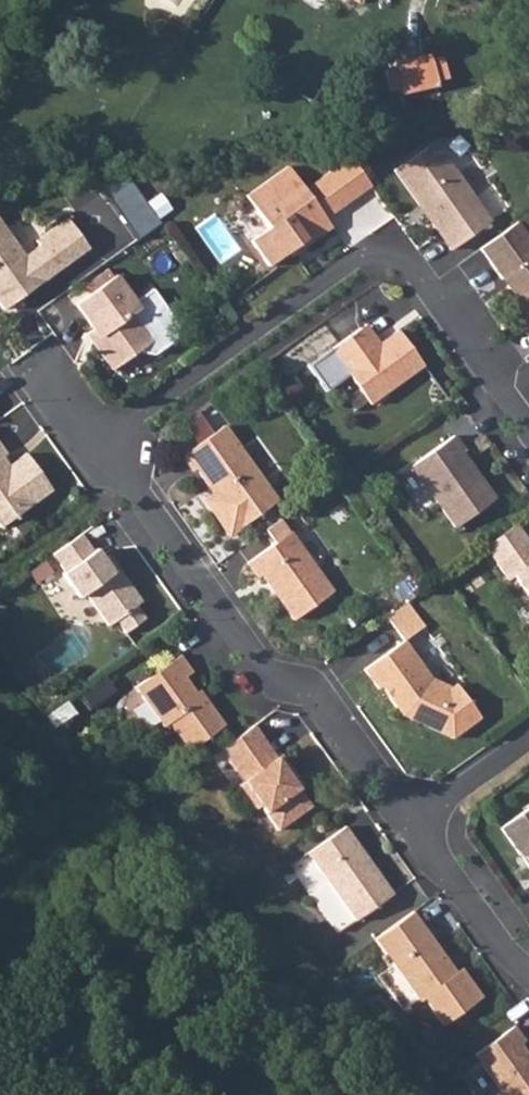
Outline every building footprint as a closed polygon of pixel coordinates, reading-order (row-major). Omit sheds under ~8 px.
[(465,89),(464,83),(461,61),(460,56),(422,62),(423,68),(412,70),(414,77),(416,91),(427,90),(428,94),(465,89)] [(472,59),(461,61),(464,83),(476,81),(472,59)] [(491,214),(435,135),(395,163),(451,243),(491,214)] [(332,171),(352,199),(372,186),(352,157),(332,171)] [(326,218),(352,199),(332,171),(306,189),(290,165),(247,195),(270,227),(251,240),(269,265),(290,250),(306,239),(309,243),(332,227),(326,218)] [(3,287),(9,288),(17,299),(89,248),(67,216),(36,239),(39,243),(24,254),(0,219),(0,289),(3,287)] [(482,247),(528,313),(528,233),(520,220),(482,247)] [(297,246),(309,243),(306,239),(290,250),(297,246)] [(114,273),(74,302),(98,335),(92,340),(112,367),(151,338),(131,311),(138,306),(114,273)] [(17,299),(9,288),(3,287),(0,289),(0,304),(3,309),(17,299)] [(362,321),(333,343),(373,397),(426,357),(401,322),(377,340),(362,321)] [(274,501),(220,427),(178,458),(188,472),(192,470),(203,486),(209,487),(213,492),(200,501),(226,537),(274,501)] [(459,451),(448,436),(405,467),(450,528),(490,499),(456,453),(459,451)] [(0,526),(52,489),(25,453),(2,469),(0,466),(0,526)] [(523,527),(491,551),(512,581),(518,577),(528,592),(528,536),(523,527)] [(327,594),(284,535),(242,566),(253,580),(257,578),(265,589),(270,590),(275,596),(272,599),(289,622),(327,594)] [(89,556),(77,539),(49,560),(61,577),(58,579),(76,602),(82,598),(106,630),(113,624),(122,637),(142,622),(133,610),(138,606),(114,572),(109,576),(92,554),(89,556)] [(270,590),(265,589),(272,599),(275,596),(270,590)] [(401,643),(361,672),(375,692),(378,689),(399,718),(453,738),(481,717),(456,684),(449,689),(426,684),(421,677),(424,675),(401,643),(421,628),(404,604),(383,619),(401,643)] [(191,679),(178,661),(134,694),(163,733),(169,729),(189,757),(224,731),(204,705),(201,707),(184,684),(191,679)] [(260,813),(278,837),(311,812),(298,795),(290,783),(294,780),(280,761),(276,764),(251,730),(218,751),(242,789),(238,792),(256,816),(260,813)] [(294,780),(290,783),(298,795),(302,792),(294,780)] [(528,875),(528,812),(499,834),(528,875)] [(345,832),(308,859),(357,926),(394,898),(345,832)] [(413,918),(376,946),(387,961),(391,958),(397,967),(393,970),(421,1008),(425,1005),(445,1031),(484,1003),(463,974),(457,978),(454,981),(443,966),(444,960),(413,918)] [(387,961),(393,970),(397,967),(391,958),(387,961)] [(454,981),(457,978),(444,960),(443,966),(454,981)] [(503,1094),(528,1094),(528,1056),(524,1049),(528,1046),(517,1031),(477,1060),(503,1094)] [(477,1060),(460,1073),(476,1094),(503,1094),(477,1060)]
